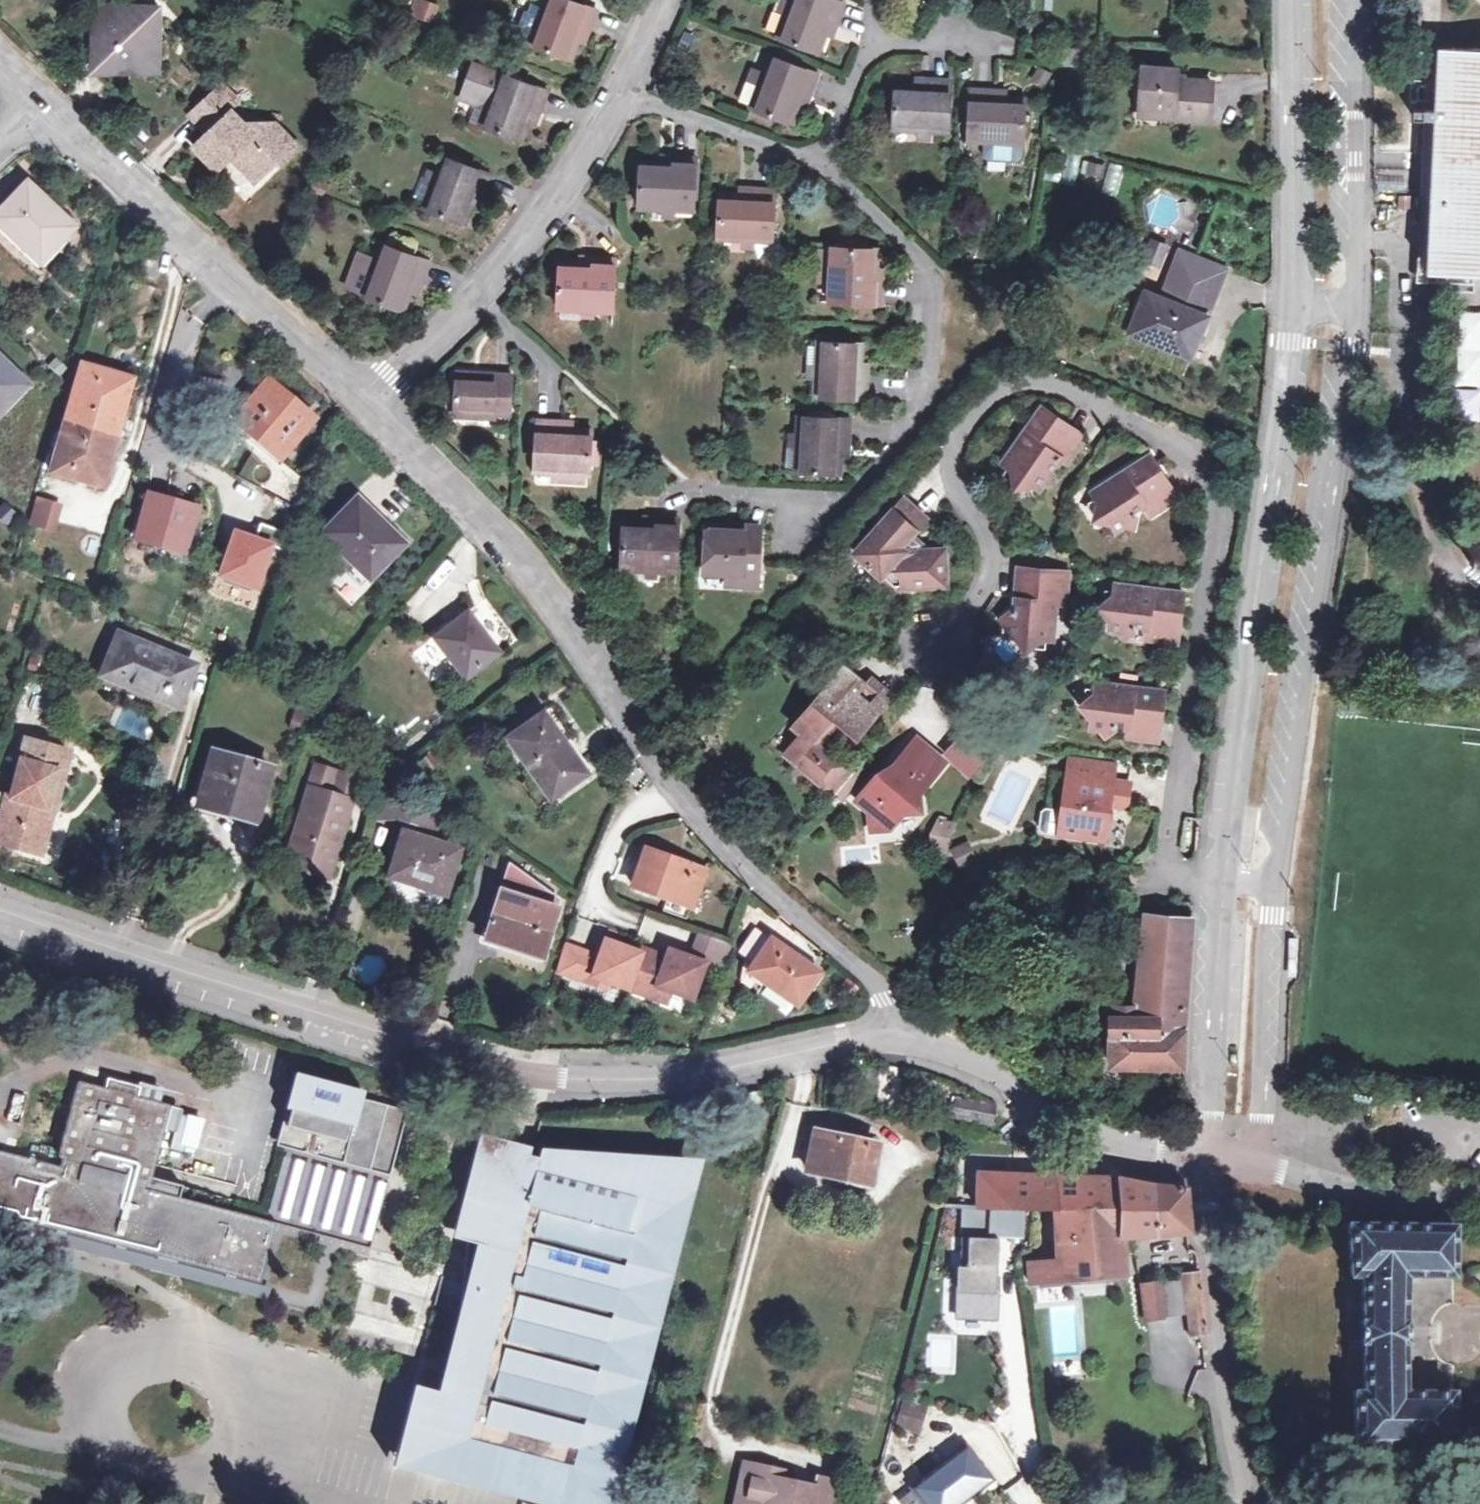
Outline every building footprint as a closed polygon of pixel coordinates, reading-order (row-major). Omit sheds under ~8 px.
[(434,19),(435,0),(411,0),(410,16),(434,19)] [(540,7),(528,40),(527,42),(569,58),(575,42),(579,31),(585,34),(595,10),(569,0),(543,0),(540,7)] [(770,25),(778,28),(787,3),(780,0),(770,25)] [(778,28),(775,35),(817,52),(823,35),(828,24),(835,26),(843,4),(833,0),(789,0),(787,3),(778,28)] [(520,38),(528,40),(540,7),(532,4),(520,38)] [(98,41),(92,49),(91,70),(139,71),(157,54),(157,41),(151,33),(157,27),(158,6),(109,5),(92,22),(92,36),(98,41)] [(830,37),(835,26),(828,24),(823,35),(830,37)] [(581,44),(585,34),(579,31),(575,42),(581,44)] [(1430,195),(1426,272),(1479,274),(1479,49),(1437,47),(1430,195)] [(761,75),(752,99),(749,105),(791,123),(797,106),(801,96),(807,98),(817,74),(768,55),(761,75)] [(1142,68),(1140,105),(1173,107),(1173,117),(1208,118),(1210,82),(1177,79),(1177,69),(1142,68)] [(497,72),(490,91),(481,115),(477,124),(520,139),(527,122),(531,112),(537,114),(546,90),(497,72)] [(745,96),(752,99),(761,75),(754,72),(745,96)] [(892,128),(899,129),(926,131),(946,132),(949,80),(925,79),(925,86),(912,85),(894,85),(892,128)] [(655,81),(651,90),(661,94),(664,85),(655,81)] [(188,114),(203,128),(208,123),(212,127),(206,132),(193,144),(216,169),(228,158),(252,183),(270,166),(277,166),(298,147),(273,122),(262,132),(252,131),(231,109),(228,112),(224,107),(233,99),(220,85),(188,114)] [(474,112),(481,115),(490,91),(483,88),(474,112)] [(967,140),(983,141),(1020,142),(1023,99),(1005,98),(993,97),(993,90),(969,89),(967,140)] [(804,109),(807,98),(801,96),(797,106),(804,109)] [(1139,115),(1173,117),(1173,107),(1140,105),(1139,115)] [(533,124),(537,114),(531,112),(527,122),(533,124)] [(203,128),(206,132),(212,127),(208,123),(203,128)] [(926,131),(899,129),(899,136),(925,138),(926,131)] [(1020,142),(983,141),(982,151),(987,156),(1015,157),(1020,152),(1020,142)] [(1062,180),(1073,182),(1079,156),(1068,153),(1062,180)] [(441,155),(434,174),(423,200),(421,205),(462,221),(469,202),(473,193),(480,196),(489,173),(441,155)] [(637,207),(647,208),(670,209),(692,211),(695,157),(670,156),(670,165),(657,164),(639,163),(637,207)] [(657,156),(657,164),(670,165),(670,156),(657,156)] [(417,197),(423,200),(434,174),(427,172),(417,197)] [(49,249),(50,250),(72,228),(25,182),(0,209),(0,227),(30,255),(42,242),(49,249)] [(717,238),(727,239),(751,240),(772,241),(775,189),(751,188),(751,195),(738,194),(720,193),(717,238)] [(476,205),(480,196),(473,193),(469,202),(476,205)] [(1415,271),(1426,272),(1430,195),(1418,194),(1415,271)] [(670,209),(647,208),(647,215),(669,217),(670,209)] [(1143,267),(1162,270),(1167,241),(1148,238),(1143,267)] [(751,240),(727,239),(726,246),(750,248),(751,240)] [(42,242),(30,255),(37,262),(49,249),(42,242)] [(378,242),(371,261),(362,284),(359,293),(399,309),(406,291),(410,281),(418,283),(427,260),(378,242)] [(830,256),(829,278),(828,300),(879,303),(881,278),(873,278),(874,267),(875,249),(831,247),(830,256)] [(1145,291),(1131,326),(1147,333),(1145,339),(1190,357),(1226,271),(1179,252),(1161,297),(1145,291)] [(829,278),(830,256),(824,255),(822,277),(829,278)] [(577,257),(576,265),(589,265),(589,258),(577,257)] [(556,309),(566,309),(590,310),(611,310),(614,259),(589,258),(589,265),(576,265),(557,264),(556,309)] [(355,282),(362,284),(371,261),(364,259),(355,282)] [(881,268),(874,267),(873,278),(881,278),(881,268)] [(414,294),(418,283),(410,281),(406,291),(414,294)] [(509,300),(503,306),(510,313),(517,307),(509,300)] [(590,310),(566,309),(565,317),(589,317),(590,310)] [(1128,332),(1145,339),(1147,333),(1131,326),(1128,332)] [(816,350),(814,374),(813,396),(865,398),(866,373),(859,373),(860,362),(861,343),(816,340),(816,350)] [(26,385),(0,359),(0,411),(26,385)] [(99,489),(130,378),(80,363),(48,475),(99,489)] [(477,411),(494,412),(509,413),(511,375),(456,372),(454,416),(477,417),(477,411)] [(242,436),(277,465),(284,455),(282,453),(312,418),(267,381),(234,418),(248,430),(242,436)] [(1026,440),(1021,436),(1003,460),(1012,467),(1017,484),(1033,481),(1040,486),(1044,481),(1052,479),(1049,464),(1057,454),(1066,461),(1085,435),(1042,405),(1029,424),(1031,435),(1026,440)] [(797,416),(796,438),(794,461),(794,470),(840,472),(841,455),(842,443),(848,443),(849,419),(797,416)] [(533,471),(554,473),(579,474),(588,475),(589,461),(589,445),(590,430),(572,429),(561,429),(561,421),(536,420),(533,471)] [(573,421),(561,421),(561,429),(572,429),(573,421)] [(1029,424),(1021,436),(1026,440),(1031,435),(1029,424)] [(794,461),(796,438),(789,438),(787,460),(794,461)] [(589,445),(589,461),(596,462),(597,446),(589,445)] [(1124,481),(1119,474),(1096,489),(1102,501),(1099,517),(1115,521),(1119,528),(1126,524),(1134,526),(1137,511),(1148,505),(1153,513),(1179,497),(1151,453),(1130,467),(1130,477),(1124,481)] [(1130,467),(1119,474),(1124,481),(1130,477),(1130,467)] [(579,474),(554,473),(554,480),(579,482),(579,474)] [(166,529),(187,535),(196,508),(147,493),(134,540),(161,548),(166,529)] [(926,516),(904,496),(890,512),(882,520),(855,549),(882,574),(885,574),(896,583),(898,580),(905,584),(946,582),(945,547),(927,547),(909,548),(903,543),(911,533),(926,516)] [(318,560),(338,580),(345,573),(359,587),(372,573),(401,544),(356,497),(321,533),(334,544),(318,560)] [(45,529),(51,506),(35,501),(29,525),(45,529)] [(875,513),(882,520),(890,512),(882,505),(875,513)] [(641,516),(640,523),(652,524),(653,517),(641,516)] [(619,567),(627,567),(654,569),(675,570),(678,519),(653,517),(652,524),(640,523),(621,522),(619,567)] [(725,585),(757,587),(760,530),(706,527),(705,539),(704,558),(703,572),(725,573),(725,585)] [(182,554),(187,535),(166,529),(161,548),(182,554)] [(274,545),(234,531),(219,577),(260,590),(274,545)] [(927,547),(911,533),(903,543),(909,548),(927,547)] [(705,539),(697,539),(696,557),(704,558),(705,539)] [(1026,596),(1015,596),(1014,606),(1001,615),(1007,623),(1006,631),(1015,633),(1026,645),(1040,635),(1054,637),(1058,600),(1067,601),(1070,569),(1018,565),(1016,587),(1025,588),(1031,592),(1026,596)] [(654,569),(627,567),(626,575),(654,576),(654,569)] [(1145,593),(1146,586),(1118,582),(1116,594),(1103,605),(1113,618),(1111,627),(1121,628),(1125,634),(1136,625),(1148,627),(1147,636),(1177,640),(1184,591),(1159,588),(1153,594),(1145,593)] [(1159,588),(1146,586),(1145,593),(1153,594),(1159,588)] [(1016,587),(1015,596),(1026,596),(1031,592),(1025,588),(1016,587)] [(465,679),(499,653),(468,612),(434,638),(465,679)] [(168,693),(180,699),(193,670),(173,662),(170,668),(151,659),(154,652),(119,637),(103,676),(165,701),(168,693)] [(820,781),(838,760),(820,744),(839,721),(858,736),(880,710),(858,692),(851,700),(843,694),(850,685),(857,677),(843,665),(795,723),(804,730),(785,752),(820,781)] [(872,675),(858,692),(880,710),(893,693),(872,675)] [(1126,690),(1127,683),(1098,679),(1096,693),(1083,703),(1093,716),(1093,724),(1098,725),(1105,732),(1118,722),(1129,724),(1127,735),(1158,739),(1165,688),(1140,685),(1134,692),(1126,690)] [(1140,685),(1127,683),(1126,690),(1134,692),(1140,685)] [(858,692),(850,685),(843,694),(851,700),(858,692)] [(168,693),(165,701),(178,708),(180,699),(168,693)] [(505,739),(525,767),(533,761),(556,794),(585,775),(543,713),(505,739)] [(856,798),(869,809),(870,827),(889,826),(904,809),(921,808),(919,791),(946,759),(917,736),(884,775),(879,770),(856,798)] [(54,811),(69,753),(25,741),(9,799),(5,798),(0,816),(0,843),(34,853),(43,820),(40,819),(43,807),(54,811)] [(254,818),(269,767),(214,751),(199,802),(254,818)] [(1072,757),(1070,774),(1114,781),(1116,764),(1072,757)] [(820,781),(827,787),(846,765),(838,760),(820,781)] [(545,797),(547,800),(556,794),(533,761),(525,767),(529,773),(518,780),(535,803),(545,797)] [(853,771),(846,765),(827,787),(834,793),(842,799),(850,790),(842,784),(853,771)] [(860,777),(853,771),(842,784),(850,790),(860,777)] [(1110,805),(1127,808),(1130,783),(1114,781),(1070,774),(1064,811),(1060,833),(1105,839),(1110,805)] [(294,836),(285,866),(323,878),(332,847),(334,849),(344,818),(340,817),(346,800),(306,788),(291,835),(294,836)] [(382,798),(378,813),(396,819),(386,851),(394,854),(401,833),(403,833),(410,811),(411,807),(382,798)] [(43,820),(34,853),(42,854),(54,811),(43,807),(40,819),(43,820)] [(1060,833),(1064,811),(1047,809),(1044,811),(1041,828),(1044,831),(1060,833)] [(437,819),(410,811),(403,833),(401,833),(394,854),(386,878),(444,896),(459,849),(430,840),(437,819)] [(948,850),(949,816),(930,816),(929,850),(948,850)] [(692,904),(705,867),(643,845),(630,882),(667,895),(689,902),(692,904)] [(508,864),(486,933),(500,938),(499,943),(541,957),(557,909),(548,907),(551,897),(508,864)] [(689,902),(667,895),(662,908),(684,916),(689,902)] [(548,907),(557,909),(559,900),(551,897),(548,907)] [(1146,1016),(1112,1017),(1109,1064),(1183,1065),(1183,1028),(1191,916),(1156,914),(1147,1006),(1146,1016)] [(500,938),(486,933),(485,940),(499,943),(500,938)] [(755,933),(745,951),(757,959),(768,943),(755,933)] [(597,956),(560,945),(554,967),(551,975),(591,986),(593,979),(605,983),(657,999),(660,987),(669,990),(691,998),(704,961),(668,948),(665,956),(642,948),(640,952),(603,939),(597,956)] [(796,1006),(819,973),(771,939),(768,943),(757,959),(748,972),(796,1006)] [(593,979),(591,986),(603,990),(605,983),(593,979)] [(660,987),(657,999),(665,1001),(669,990),(660,987)] [(1146,1016),(1147,1006),(1112,1006),(1112,1017),(1146,1016)] [(284,1126),(343,1142),(347,1125),(352,1127),(360,1098),(362,1091),(298,1074),(284,1126)] [(146,1184),(148,1184),(151,1182),(159,1147),(168,1113),(170,1108),(168,1105),(158,1102),(141,1098),(143,1088),(110,1080),(108,1089),(81,1082),(78,1082),(75,1084),(57,1157),(58,1159),(60,1160),(59,1167),(0,1152),(0,1217),(260,1284),(275,1224),(145,1189),(146,1184)] [(143,1088),(141,1098),(158,1102),(162,1090),(144,1085),(143,1088)] [(741,1095),(742,1106),(761,1102),(759,1092),(741,1095)] [(406,1111),(360,1098),(352,1127),(347,1125),(343,1142),(284,1126),(279,1146),(388,1176),(406,1111)] [(952,1119),(991,1126),(994,1104),(956,1098),(952,1119)] [(183,1153),(192,1119),(168,1113),(159,1147),(183,1153)] [(859,1181),(862,1164),(873,1167),(877,1146),(813,1132),(806,1169),(859,1181)] [(450,1237),(466,1241),(468,1216),(478,1213),(483,1211),(490,1211),(498,1211),(503,1212),(509,1214),(514,1216),(519,1218),(525,1221),(529,1223),(532,1225),(535,1229),(545,1207),(527,1199),(524,1195),(524,1191),(525,1189),(526,1187),(530,1186),(540,1149),(524,1146),(477,1133),(450,1237)] [(566,1503),(611,1503),(687,1165),(540,1149),(530,1186),(526,1187),(525,1189),(524,1191),(524,1195),(527,1199),(545,1207),(535,1229),(532,1225),(529,1223),(525,1221),(519,1218),(514,1216),(509,1214),(503,1212),(498,1211),(490,1211),(483,1211),(478,1213),(468,1216),(466,1241),(461,1298),(464,1300),(436,1402),(429,1430),(489,1446),(533,1456),(528,1478),(570,1490),(566,1503)] [(976,1210),(1018,1212),(1028,1212),(1053,1212),(1056,1257),(1027,1259),(1029,1282),(1123,1276),(1122,1238),(1188,1232),(1184,1179),(1151,1177),(1151,1185),(1119,1181),(978,1174),(977,1194),(976,1210)] [(964,1210),(976,1210),(977,1194),(965,1193),(964,1210)] [(1017,1237),(1018,1212),(976,1210),(964,1210),(962,1210),(961,1236),(1017,1237)] [(308,1299),(14,1223),(11,1234),(306,1310),(308,1299)] [(1351,1276),(1362,1276),(1363,1391),(1355,1392),(1355,1445),(1451,1444),(1452,1391),(1403,1392),(1404,1276),(1453,1276),(1454,1226),(1351,1225),(1351,1276)] [(1191,1336),(1207,1334),(1199,1277),(1183,1279),(1187,1314),(1191,1336)] [(1157,1283),(1162,1318),(1187,1314),(1183,1279),(1157,1283)] [(1141,1285),(1146,1320),(1162,1318),(1157,1283),(1142,1285),(1141,1285)] [(955,1374),(955,1334),(926,1334),(925,1374),(955,1374)] [(396,1462),(566,1503),(570,1490),(528,1478),(533,1456),(489,1446),(429,1430),(436,1402),(412,1396),(396,1462)] [(918,1434),(926,1402),(904,1397),(896,1429),(918,1434)] [(911,1488),(910,1489),(922,1503),(959,1503),(991,1479),(964,1445),(911,1488)] [(832,1480),(815,1476),(813,1487),(780,1480),(781,1474),(744,1467),(737,1503),(827,1503),(832,1480)]
